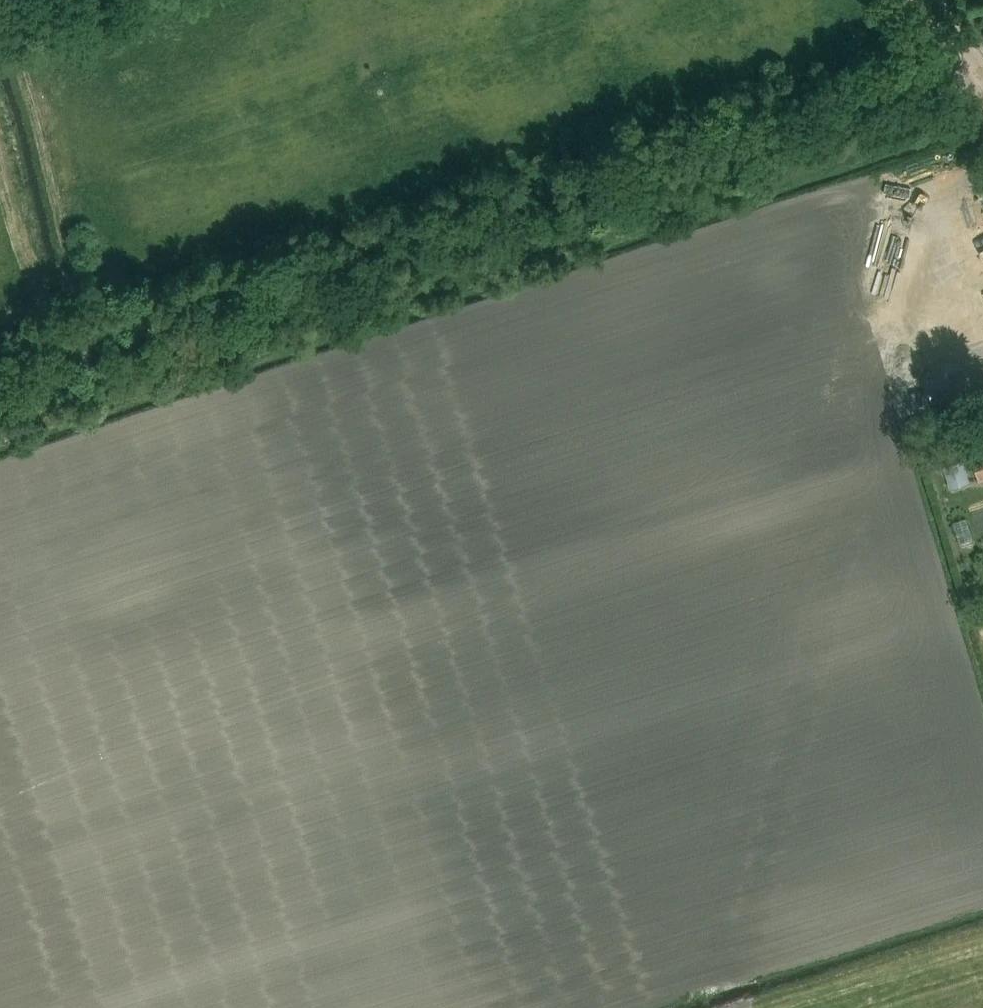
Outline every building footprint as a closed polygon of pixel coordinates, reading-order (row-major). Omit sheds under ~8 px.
[(972,458),(979,481),(982,480),(982,454),(972,458)] [(971,483),(964,461),(944,466),(951,489),(971,483)]
